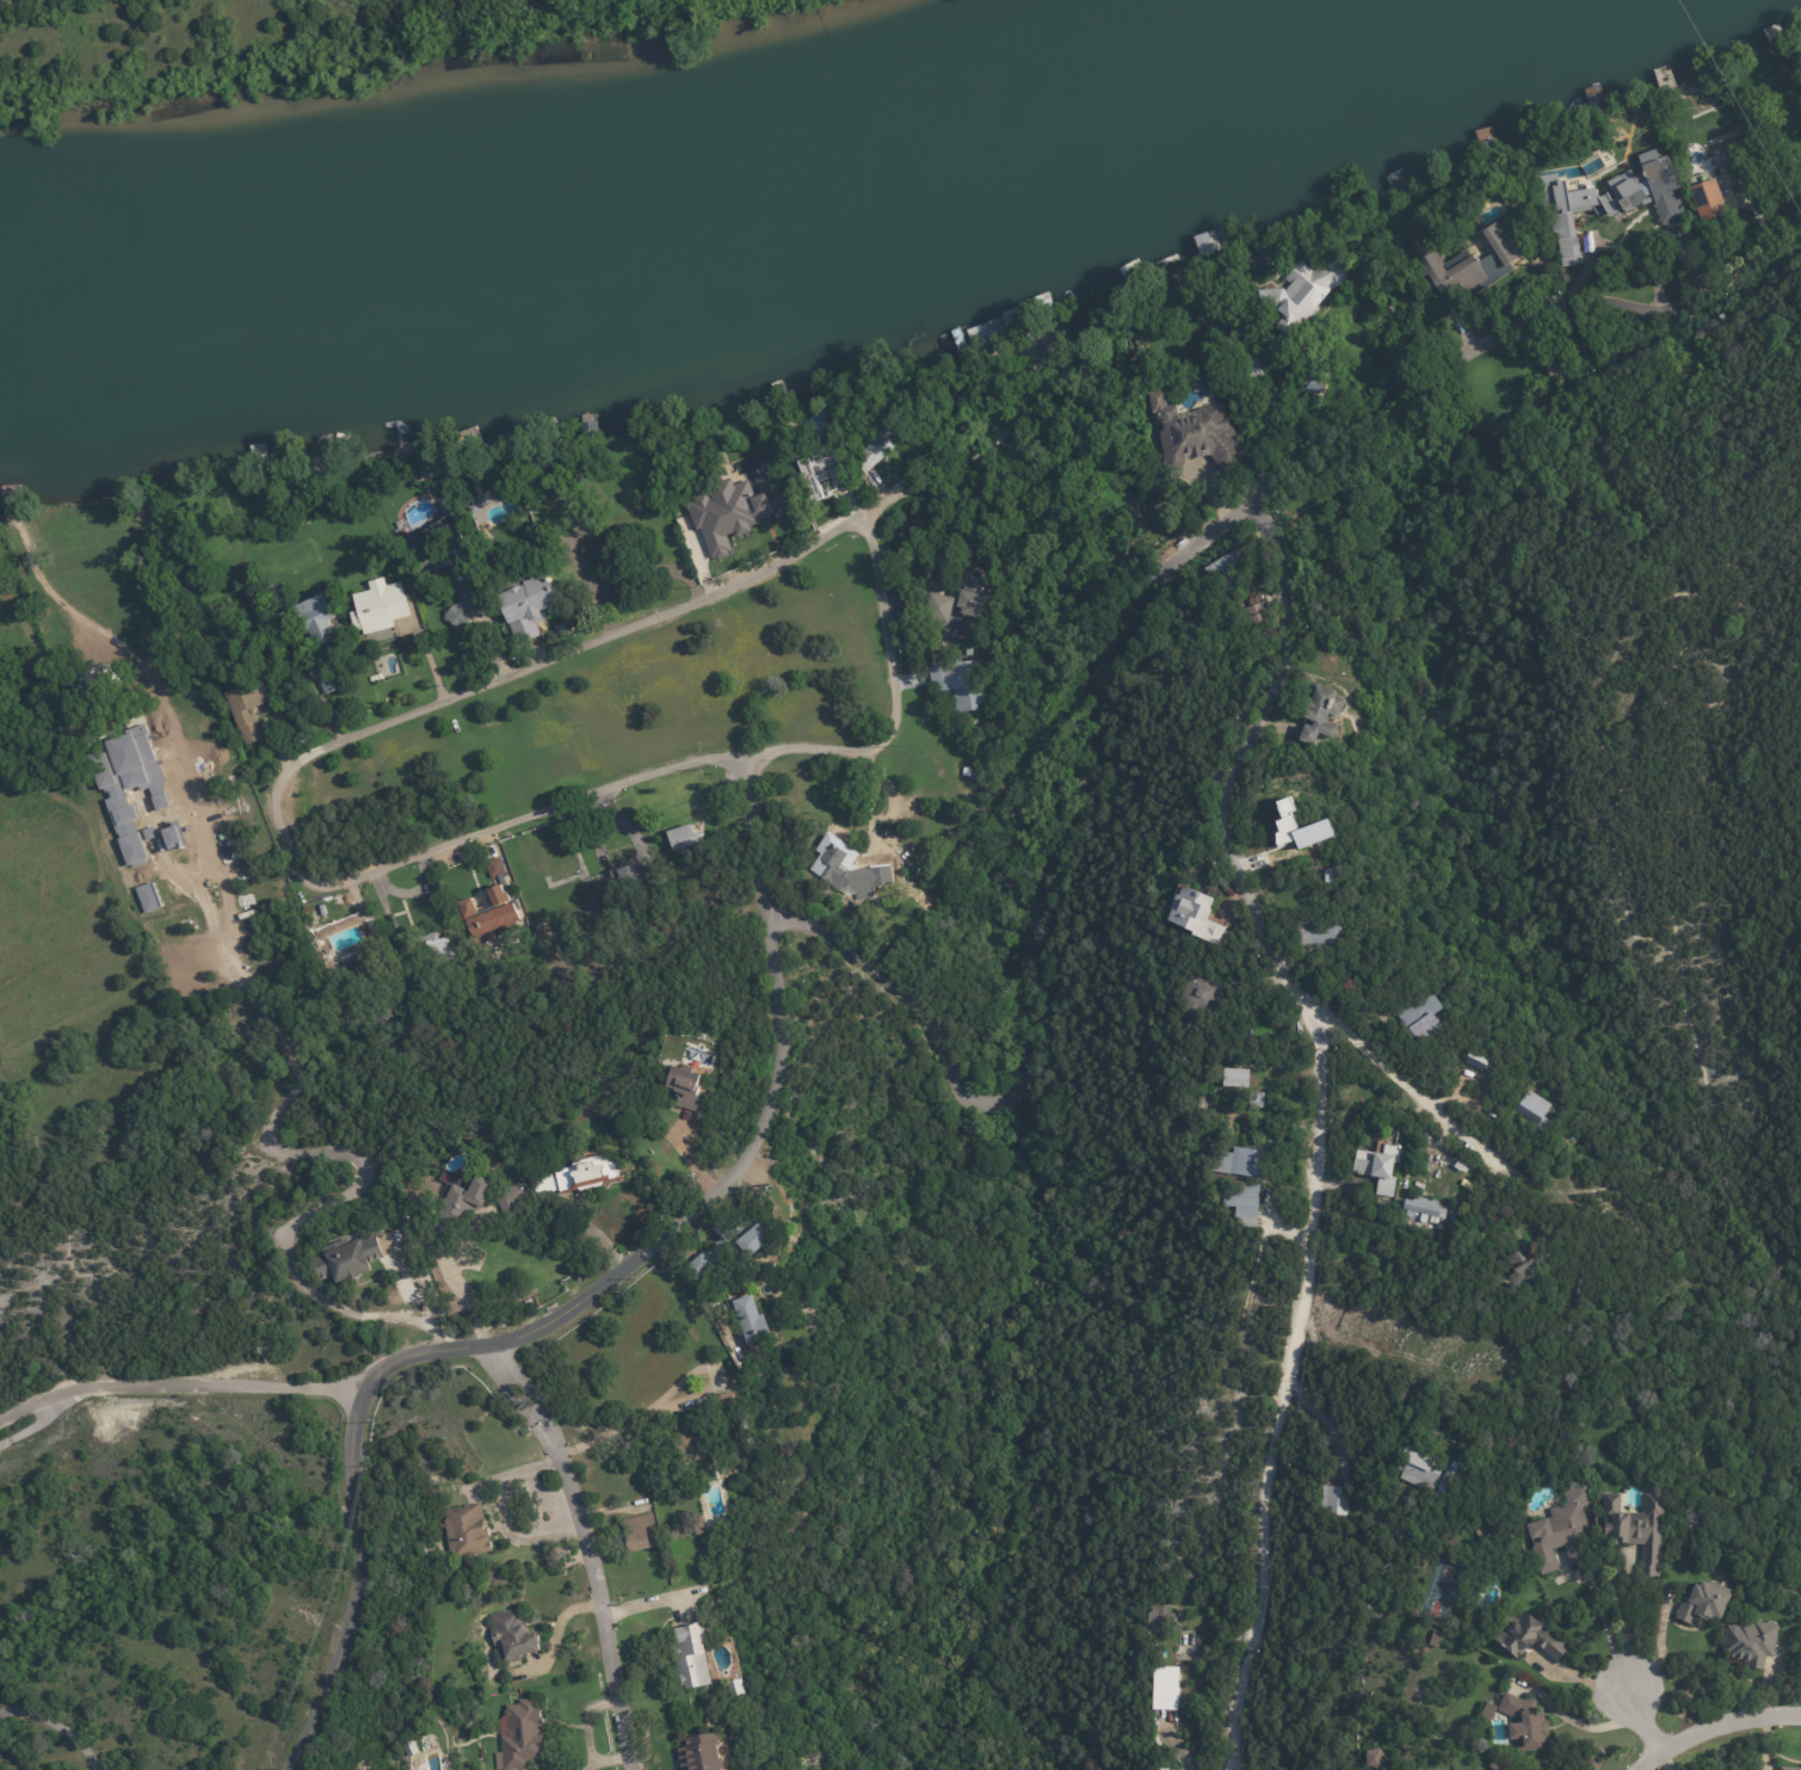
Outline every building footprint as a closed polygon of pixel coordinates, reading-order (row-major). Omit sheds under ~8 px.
[(1593,119),(1593,118),(1600,116),(1603,121),(1595,124),(1593,119)] [(1653,155),(1655,164),(1665,160),(1678,192),(1670,195),(1673,204),(1678,203),(1684,216),(1679,218),(1680,222),(1660,229),(1652,204),(1641,209),(1639,206),(1617,217),(1612,209),(1615,206),(1605,185),(1617,178),(1617,179),(1629,173),(1630,175),(1630,174),(1634,179),(1639,178),(1635,172),(1639,171),(1635,160),(1652,154),(1653,155)] [(1558,180),(1559,185),(1563,184),(1566,196),(1592,192),(1598,198),(1606,197),(1616,216),(1608,220),(1599,205),(1573,214),(1577,240),(1575,240),(1577,247),(1579,247),(1583,266),(1561,270),(1561,267),(1562,267),(1561,263),(1560,263),(1560,260),(1561,260),(1556,235),(1554,235),(1550,217),(1546,218),(1541,199),(1543,199),(1542,191),(1540,192),(1538,185),(1540,185),(1538,179),(1556,175),(1558,180)] [(1717,191),(1727,217),(1700,227),(1688,192),(1714,183),(1717,191)] [(1501,224),(1523,258),(1507,267),(1511,273),(1461,307),(1457,301),(1451,304),(1445,294),(1433,302),(1406,260),(1425,247),(1439,269),(1463,254),(1468,261),(1469,260),(1474,267),(1488,258),(1476,238),(1500,222),(1501,224)] [(1299,337),(1283,327),(1289,317),(1284,312),(1266,313),(1265,290),(1290,290),(1295,283),(1289,279),(1308,260),(1319,272),(1346,260),(1357,280),(1338,291),(1334,297),(1299,337)] [(1704,344),(1698,347),(1692,334),(1708,326),(1706,321),(1719,314),(1728,331),(1704,344)] [(1326,393),(1308,393),(1307,351),(1325,351),(1326,393)] [(1266,377),(1254,380),(1250,356),(1265,352),(1270,376),(1266,377)] [(1544,365),(1550,381),(1567,374),(1561,359),(1544,365)] [(1210,388),(1211,391),(1198,394),(1196,380),(1209,378),(1210,388)] [(1166,389),(1168,405),(1178,402),(1180,412),(1183,412),(1183,418),(1202,415),(1199,406),(1225,402),(1227,417),(1233,421),(1232,425),(1238,432),(1235,434),(1248,450),(1240,456),(1241,457),(1238,461),(1234,461),(1234,463),(1223,470),(1209,454),(1205,454),(1207,456),(1179,460),(1176,476),(1160,470),(1165,457),(1160,430),(1167,428),(1165,420),(1161,420),(1160,411),(1154,412),(1154,407),(1153,407),(1151,390),(1166,388),(1166,389)] [(875,469),(869,475),(858,462),(869,451),(878,442),(881,444),(888,438),(880,430),(902,409),(924,433),(911,445),(907,440),(901,444),(902,445),(875,469)] [(794,428),(787,431),(783,421),(790,418),(794,428)] [(1498,433),(1482,444),(1478,436),(1492,425),(1498,433)] [(439,476),(428,481),(417,452),(433,446),(444,474),(439,476)] [(771,519),(763,522),(764,525),(754,528),(757,534),(742,538),(740,535),(732,537),(736,553),(732,554),(733,556),(721,561),(720,559),(716,561),(705,530),(701,531),(691,506),(701,502),(699,499),(714,494),(715,498),(718,497),(715,488),(739,479),(741,486),(755,481),(760,497),(766,494),(760,479),(772,475),(770,470),(791,462),(807,506),(794,511),(795,513),(782,519),(781,516),(771,519)] [(816,463),(819,470),(828,467),(831,474),(839,470),(847,495),(816,506),(802,467),(815,462),(816,463)] [(853,489),(847,492),(841,479),(849,476),(853,489)] [(476,526),(514,516),(507,489),(468,499),(476,526)] [(456,516),(467,544),(473,543),(477,554),(473,556),(474,560),(464,563),(465,569),(464,569),(467,578),(463,580),(470,594),(486,608),(479,615),(476,613),(474,616),(475,617),(463,630),(462,629),(459,631),(445,619),(449,617),(445,615),(462,599),(455,582),(448,567),(423,576),(411,553),(406,554),(400,542),(409,538),(414,549),(426,544),(423,538),(433,534),(430,524),(446,518),(445,516),(455,513),(456,516)] [(615,553),(590,561),(584,542),(607,534),(615,553)] [(1239,551),(1244,560),(1236,563),(1240,571),(1217,584),(1214,578),(1213,579),(1207,568),(1238,550),(1239,551)] [(963,612),(962,612),(963,606),(951,604),(946,622),(923,616),(929,591),(951,596),(952,591),(948,590),(949,585),(945,584),(948,571),(951,572),(952,568),(949,568),(950,565),(945,563),(948,554),(952,554),(951,560),(974,565),(972,574),(986,576),(982,593),(989,594),(985,617),(963,612)] [(555,580),(566,606),(550,612),(553,621),(539,625),(543,637),(519,646),(512,625),(513,624),(500,588),(529,578),(530,584),(554,575),(555,580)] [(405,584),(406,584),(415,617),(396,622),(397,628),(368,636),(365,631),(359,633),(354,615),(362,612),(358,597),(375,592),(374,584),(389,579),(391,587),(405,584)] [(315,640),(314,636),(304,641),(291,611),(298,608),(297,604),(322,592),(325,596),(327,594),(327,593),(328,593),(334,606),(333,606),(339,619),(333,622),(333,624),(337,622),(338,625),(334,627),(338,634),(335,635),(339,643),(328,648),(326,643),(319,647),(315,640)] [(1259,602),(1264,611),(1262,611),(1268,623),(1245,633),(1235,612),(1259,602)] [(570,634),(561,639),(557,629),(567,625),(570,634)] [(969,710),(956,711),(954,689),(940,690),(939,683),(930,684),(929,665),(966,661),(964,648),(972,647),(973,660),(983,659),(988,702),(979,703),(980,709),(969,710)] [(345,672),(339,676),(338,672),(335,673),(343,689),(328,696),(321,680),(328,677),(321,662),(337,654),(345,672)] [(1253,662),(1247,666),(1242,658),(1248,654),(1253,662)] [(382,674),(383,679),(372,683),(371,677),(381,673),(382,674)] [(271,682),(279,703),(278,704),(279,710),(261,717),(265,724),(264,726),(269,740),(249,747),(230,696),(271,682)] [(1299,738),(1303,724),(1310,727),(1312,723),(1301,719),(1306,708),(1305,708),(1307,701),(1308,702),(1314,685),(1334,692),(1333,696),(1345,701),(1339,717),(1327,714),(1324,724),(1338,728),(1333,740),(1332,739),(1331,740),(1322,736),(1322,735),(1319,734),(1314,747),(1297,741),(1299,738)] [(125,865),(146,860),(135,819),(137,819),(134,805),(128,807),(123,791),(138,787),(139,791),(150,788),(156,811),(170,808),(164,784),(163,785),(147,725),(129,729),(130,735),(108,741),(111,752),(90,758),(101,796),(106,795),(125,865)] [(966,769),(981,771),(980,781),(964,778),(966,769)] [(1296,840),(1295,838),(1288,843),(1282,834),(1285,831),(1287,831),(1302,818),(1305,822),(1314,814),(1319,819),(1309,827),(1310,828),(1296,840)] [(186,846),(181,824),(164,827),(168,850),(186,846)] [(695,831),(696,835),(704,833),(708,843),(676,853),(670,833),(693,826),(695,831)] [(852,856),(856,858),(851,864),(861,871),(881,870),(883,894),(883,898),(881,898),(881,901),(877,901),(877,900),(862,900),(861,895),(863,895),(863,893),(852,886),(845,892),(816,871),(835,844),(852,856)] [(551,872),(543,875),(535,853),(544,850),(551,872)] [(510,876),(494,881),(488,865),(504,859),(510,876)] [(624,882),(621,871),(639,863),(641,869),(654,863),(660,876),(629,890),(624,882)] [(136,888),(144,914),(162,908),(154,882),(136,888)] [(1185,884),(1196,889),(1197,888),(1203,892),(1202,893),(1211,896),(1208,903),(1214,907),(1208,918),(1221,927),(1213,944),(1196,932),(1197,930),(1172,917),(1176,908),(1171,906),(1178,892),(1178,893),(1183,883),(1185,884)] [(516,902),(522,921),(513,925),(514,929),(473,943),(467,929),(461,931),(452,905),(458,902),(457,901),(471,896),(477,914),(496,907),(491,889),(505,886),(507,893),(510,892),(513,902),(516,902)] [(1343,945),(1309,948),(1307,920),(1342,918),(1344,945),(1343,945)] [(437,935),(439,940),(446,938),(452,961),(417,970),(414,961),(401,964),(396,944),(437,933),(437,935)] [(366,963),(372,986),(378,983),(388,1018),(369,1024),(362,1000),(352,1003),(340,963),(364,956),(366,963)] [(1221,981),(1226,983),(1226,985),(1231,987),(1226,998),(1221,995),(1209,1019),(1191,1011),(1195,1001),(1185,998),(1198,972),(1208,976),(1208,974),(1216,979),(1216,981),(1219,982),(1220,981),(1221,981)] [(424,993),(415,997),(411,985),(420,981),(424,993)] [(1404,1014),(1444,989),(1455,1007),(1445,1013),(1452,1026),(1421,1046),(1404,1014)] [(1495,1057),(1491,1071),(1470,1062),(1476,1049),(1495,1057)] [(680,1066),(686,1068),(686,1067),(699,1071),(699,1073),(708,1075),(707,1077),(703,1088),(704,1090),(702,1098),(705,1099),(698,1112),(683,1108),(683,1110),(680,1109),(679,1111),(673,1109),(679,1088),(673,1086),(678,1066),(680,1066)] [(1249,1070),(1222,1069),(1222,1087),(1248,1088),(1249,1070)] [(1516,1116),(1512,1114),(1513,1112),(1506,1108),(1512,1098),(1519,1102),(1525,1092),(1549,1108),(1542,1120),(1549,1124),(1544,1134),(1516,1116)] [(1269,1094),(1268,1109),(1252,1108),(1253,1093),(1269,1094)] [(1210,1098),(1210,1110),(1201,1110),(1202,1097),(1210,1098)] [(1394,1143),(1401,1146),(1400,1151),(1405,1151),(1402,1161),(1401,1161),(1394,1198),(1378,1195),(1382,1178),(1376,1177),(1375,1178),(1356,1174),(1361,1149),(1380,1153),(1380,1155),(1382,1155),(1382,1152),(1389,1153),(1390,1143),(1394,1143)] [(1241,1147),(1271,1152),(1268,1178),(1219,1171),(1222,1151),(1238,1153),(1239,1147),(1241,1147)] [(624,1179),(613,1183),(610,1188),(586,1194),(580,1191),(562,1195),(561,1191),(537,1197),(532,1179),(555,1173),(556,1177),(560,1176),(559,1172),(574,1167),(576,1162),(594,1158),(593,1152),(602,1148),(604,1157),(607,1155),(612,1159),(613,1162),(617,1162),(621,1165),(623,1177),(628,1176),(629,1179),(624,1179)] [(473,1226),(473,1227),(458,1221),(450,1239),(437,1233),(448,1210),(445,1209),(457,1184),(475,1192),(483,1176),(501,1184),(496,1192),(526,1183),(531,1195),(530,1196),(531,1198),(517,1205),(519,1211),(506,1215),(502,1203),(494,1199),(492,1205),(489,1207),(488,1209),(487,1208),(480,1211),(473,1226)] [(1265,1186),(1264,1219),(1265,1219),(1265,1222),(1263,1222),(1263,1228),(1241,1227),(1242,1208),(1232,1207),(1234,1182),(1266,1184),(1265,1186)] [(1411,1199),(1418,1201),(1419,1196),(1443,1201),(1442,1207),(1447,1208),(1444,1220),(1426,1215),(1425,1220),(1421,1219),(1423,1214),(1419,1214),(1418,1220),(1407,1217),(1411,1199)] [(1386,1207),(1386,1203),(1393,1205),(1393,1207),(1396,1208),(1394,1219),(1383,1216),(1386,1207)] [(777,1235),(778,1236),(754,1257),(752,1254),(746,1259),(753,1268),(742,1276),(726,1256),(697,1279),(686,1266),(705,1251),(704,1250),(718,1238),(711,1227),(724,1215),(734,1228),(759,1208),(769,1220),(766,1222),(777,1235)] [(1469,1229),(1479,1238),(1474,1244),(1462,1234),(1468,1228),(1469,1229)] [(381,1236),(388,1258),(375,1263),(378,1271),(366,1276),(366,1277),(363,1278),(363,1279),(358,1282),(358,1279),(343,1284),(341,1281),(340,1282),(339,1276),(325,1281),(316,1259),(332,1253),(329,1247),(353,1240),(354,1242),(368,1238),(368,1240),(381,1235),(381,1236)] [(1507,1256),(1515,1251),(1522,1263),(1535,1254),(1542,1265),(1515,1282),(1507,1270),(1510,1269),(1504,1257),(1507,1256)] [(758,1302),(761,1314),(766,1312),(773,1332),(772,1333),(773,1338),(752,1344),(748,1345),(747,1342),(742,1343),(736,1322),(740,1321),(733,1300),(754,1293),(758,1302)] [(746,1467),(730,1472),(724,1453),(684,1466),(676,1433),(695,1427),(696,1433),(722,1426),(714,1399),(736,1393),(757,1463),(746,1467)] [(1433,1484),(1431,1492),(1395,1480),(1398,1473),(1390,1470),(1399,1447),(1430,1456),(1427,1467),(1438,1470),(1433,1484)] [(1457,1472),(1448,1491),(1437,1486),(1445,1467),(1457,1472)] [(1589,1500),(1589,1501),(1580,1504),(1590,1538),(1578,1542),(1583,1559),(1567,1564),(1562,1544),(1552,1548),(1558,1568),(1538,1574),(1530,1547),(1532,1546),(1529,1537),(1526,1537),(1522,1522),(1543,1515),(1547,1513),(1546,1509),(1565,1503),(1561,1490),(1583,1482),(1589,1500)] [(1658,1574),(1640,1574),(1641,1543),(1623,1542),(1623,1540),(1611,1540),(1611,1534),(1600,1534),(1602,1492),(1618,1492),(1617,1510),(1641,1510),(1642,1491),(1646,1491),(1646,1485),(1658,1485),(1658,1488),(1661,1488),(1660,1515),(1659,1515),(1658,1574)] [(1332,1487),(1351,1488),(1350,1517),(1326,1515),(1328,1487),(1332,1487)] [(487,1510),(488,1521),(491,1519),(492,1529),(494,1528),(495,1537),(494,1537),(495,1543),(496,1542),(499,1553),(455,1559),(455,1555),(452,1553),(448,1523),(450,1519),(449,1512),(468,1510),(468,1506),(486,1504),(487,1510)] [(660,1529),(664,1548),(631,1554),(624,1519),(658,1513),(660,1529)] [(711,1534),(709,1525),(729,1519),(732,1528),(711,1534)] [(1763,1578),(1754,1575),(1756,1568),(1765,1571),(1763,1578)] [(1710,1585),(1727,1591),(1728,1589),(1734,1591),(1732,1596),(1729,1596),(1720,1618),(1711,1615),(1711,1617),(1713,1618),(1710,1623),(1708,1622),(1709,1621),(1704,1620),(1704,1621),(1702,1620),(1703,1618),(1702,1617),(1702,1616),(1698,1615),(1695,1626),(1677,1618),(1685,1597),(1688,1598),(1695,1581),(1698,1584),(1700,1580),(1702,1579),(1709,1581),(1709,1584),(1710,1585)] [(1392,1598),(1388,1614),(1370,1609),(1374,1593),(1392,1598)] [(524,1617),(526,1623),(525,1624),(528,1632),(538,1629),(541,1641),(539,1641),(542,1648),(506,1658),(505,1655),(498,1658),(493,1642),(491,1643),(486,1624),(489,1624),(487,1612),(517,1604),(518,1609),(520,1609),(523,1616),(524,1615),(524,1617)] [(1173,1629),(1173,1639),(1155,1639),(1155,1636),(1154,1636),(1154,1618),(1155,1618),(1155,1614),(1159,1614),(1159,1610),(1162,1610),(1162,1609),(1173,1609),(1173,1629)] [(1543,1649),(1543,1651),(1531,1640),(1515,1659),(1488,1635),(1500,1621),(1504,1624),(1510,1617),(1511,1620),(1521,1609),(1537,1623),(1537,1624),(1554,1639),(1543,1649)] [(1775,1641),(1772,1657),(1765,1655),(1763,1669),(1746,1666),(1747,1659),(1726,1654),(1727,1652),(1721,1651),(1727,1624),(1729,1624),(1731,1623),(1738,1624),(1739,1620),(1753,1623),(1753,1620),(1777,1624),(1775,1641)] [(713,1642),(715,1655),(710,1657),(716,1686),(714,1688),(714,1686),(701,1689),(701,1691),(687,1694),(684,1675),(686,1675),(685,1669),(680,1670),(679,1666),(677,1655),(680,1654),(679,1648),(673,1649),(673,1645),(679,1643),(677,1630),(709,1624),(713,1642)] [(1171,1708),(1155,1708),(1155,1664),(1178,1664),(1178,1708),(1171,1708)] [(730,1683),(748,1680),(751,1696),(734,1700),(730,1683)] [(1510,1691),(1523,1698),(1537,1697),(1538,1710),(1546,1710),(1547,1720),(1549,1719),(1550,1734),(1548,1734),(1549,1744),(1546,1744),(1546,1749),(1517,1750),(1517,1738),(1511,1739),(1510,1722),(1523,1722),(1523,1717),(1499,1708),(1507,1690),(1510,1691)] [(543,1716),(543,1725),(539,1725),(541,1731),(544,1729),(545,1746),(548,1746),(548,1754),(547,1754),(547,1756),(545,1756),(547,1758),(544,1759),(544,1760),(528,1760),(528,1768),(504,1769),(504,1766),(500,1766),(500,1765),(494,1765),(493,1750),(500,1750),(498,1715),(502,1714),(502,1709),(505,1708),(505,1703),(519,1702),(518,1698),(538,1696),(538,1707),(543,1707),(543,1716)] [(1498,1707),(1491,1720),(1480,1714),(1487,1700),(1498,1706),(1498,1707)] [(722,1744),(727,1769),(684,1769),(680,1749),(689,1747),(687,1739),(720,1733),(722,1744)] [(411,1754),(406,1757),(400,1744),(412,1739),(417,1751),(411,1754)] [(1213,1765),(1202,1765),(1202,1745),(1213,1745),(1213,1765)] [(1363,1751),(1367,1769),(1385,1766),(1381,1747),(1363,1751)] [(1504,1765),(1501,1769),(1495,1769),(1487,1766),(1492,1759),(1504,1765)]
